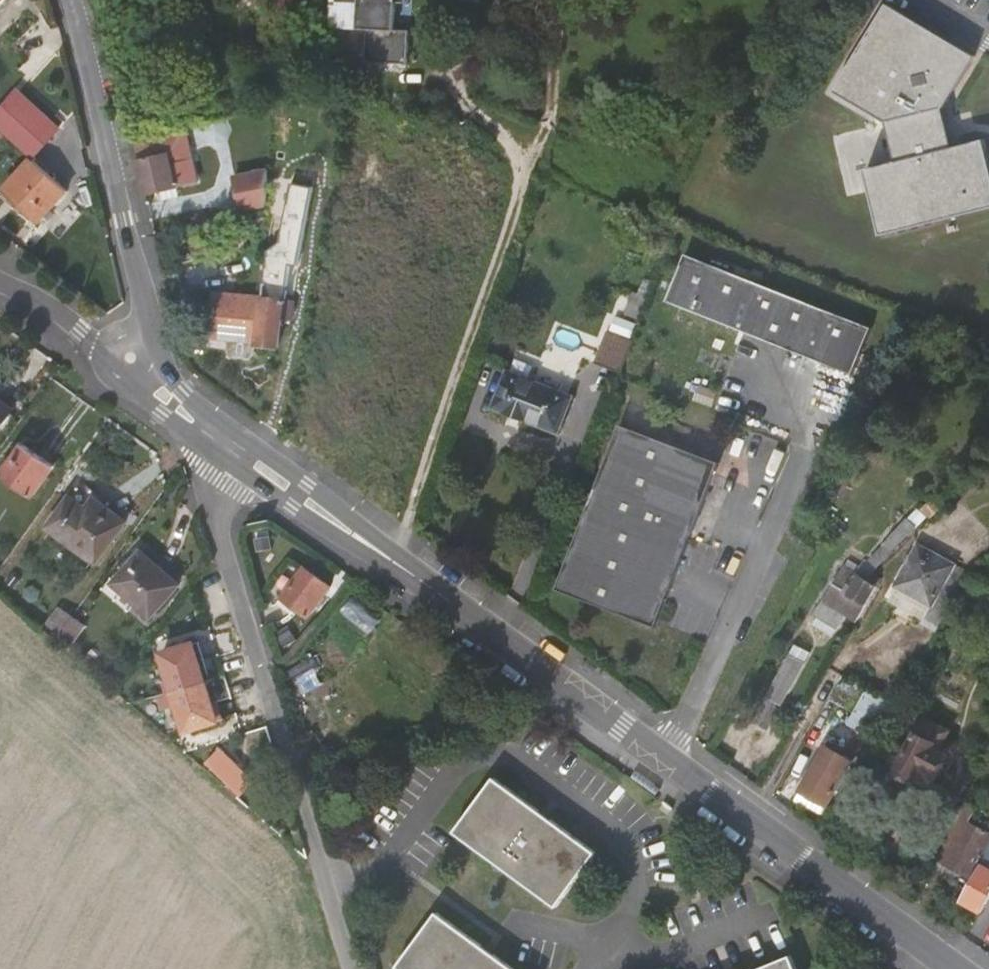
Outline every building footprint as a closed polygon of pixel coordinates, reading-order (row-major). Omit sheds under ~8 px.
[(283,5),(290,10),(296,0),(287,0),(283,5)] [(357,27),(358,0),(335,0),(334,26),(357,27)] [(394,28),(395,0),(358,0),(357,27),(367,28),(365,62),(408,64),(410,29),(394,28)] [(877,13),(826,101),(878,132),(886,161),(858,179),(883,237),(988,191),(988,174),(982,158),(946,175),(933,119),(965,66),(877,13)] [(21,89),(0,114),(0,124),(38,156),(41,159),(67,129),(21,89)] [(185,130),(133,142),(146,194),(160,191),(177,187),(198,182),(185,130)] [(44,216),(69,185),(41,159),(38,156),(11,187),(44,216)] [(275,200),(279,166),(246,170),(250,202),(275,200)] [(294,174),(282,172),(278,199),(291,201),(294,174)] [(177,187),(160,191),(162,201),(179,197),(177,187)] [(290,256),(303,257),(307,225),(294,223),(294,230),(290,256)] [(878,327),(695,247),(676,293),(859,371),(878,327)] [(281,291),(215,285),(210,329),(276,336),(281,291)] [(122,318),(114,311),(108,321),(116,327),(122,318)] [(626,366),(639,333),(616,323),(603,355),(626,366)] [(577,390),(514,364),(501,397),(563,424),(577,390)] [(19,405),(0,392),(0,433),(19,405)] [(723,454),(625,414),(560,575),(659,615),(723,454)] [(60,463),(31,441),(9,473),(39,494),(60,463)] [(86,484),(78,495),(94,507),(102,495),(86,484)] [(94,507),(78,495),(55,526),(101,560),(132,517),(102,495),(94,507)] [(902,535),(885,550),(893,559),(909,544),(902,535)] [(942,626),(973,572),(924,544),(903,580),(939,603),(932,615),(930,619),(942,626)] [(181,586),(144,552),(115,585),(151,618),(181,586)] [(315,600),(332,575),(305,555),(288,580),(315,600)] [(888,578),(879,574),(870,570),(864,576),(848,569),(836,594),(872,609),(888,578)] [(892,580),(888,578),(872,609),(867,619),(866,622),(872,625),(891,588),(889,586),(892,580)] [(939,603),(903,580),(895,593),(932,615),(939,603)] [(872,609),(836,594),(825,617),(846,629),(855,612),(867,619),(872,609)] [(60,605),(49,621),(75,640),(86,624),(60,605)] [(187,730),(225,720),(200,639),(164,650),(187,730)] [(810,659),(795,650),(757,713),(774,724),(810,659)] [(838,693),(858,705),(872,680),(851,669),(838,693)] [(878,731),(897,695),(872,680),(858,705),(852,716),(878,731)] [(813,713),(821,699),(815,695),(807,709),(813,713)] [(955,719),(932,705),(900,762),(935,782),(955,743),(946,737),(955,719)] [(857,753),(827,735),(800,781),(830,798),(857,753)] [(216,739),(204,752),(240,777),(248,766),(216,739)] [(240,777),(204,752),(202,755),(235,782),(240,777)] [(595,854),(492,779),(451,833),(553,910),(595,854)] [(988,845),(988,821),(963,807),(940,851),(976,870),(983,857),(988,845)] [(963,894),(984,905),(988,894),(988,861),(983,857),(976,870),(963,894)] [(436,912),(397,967),(400,968),(511,968),(436,912)] [(788,956),(757,968),(793,968),(788,956)]
